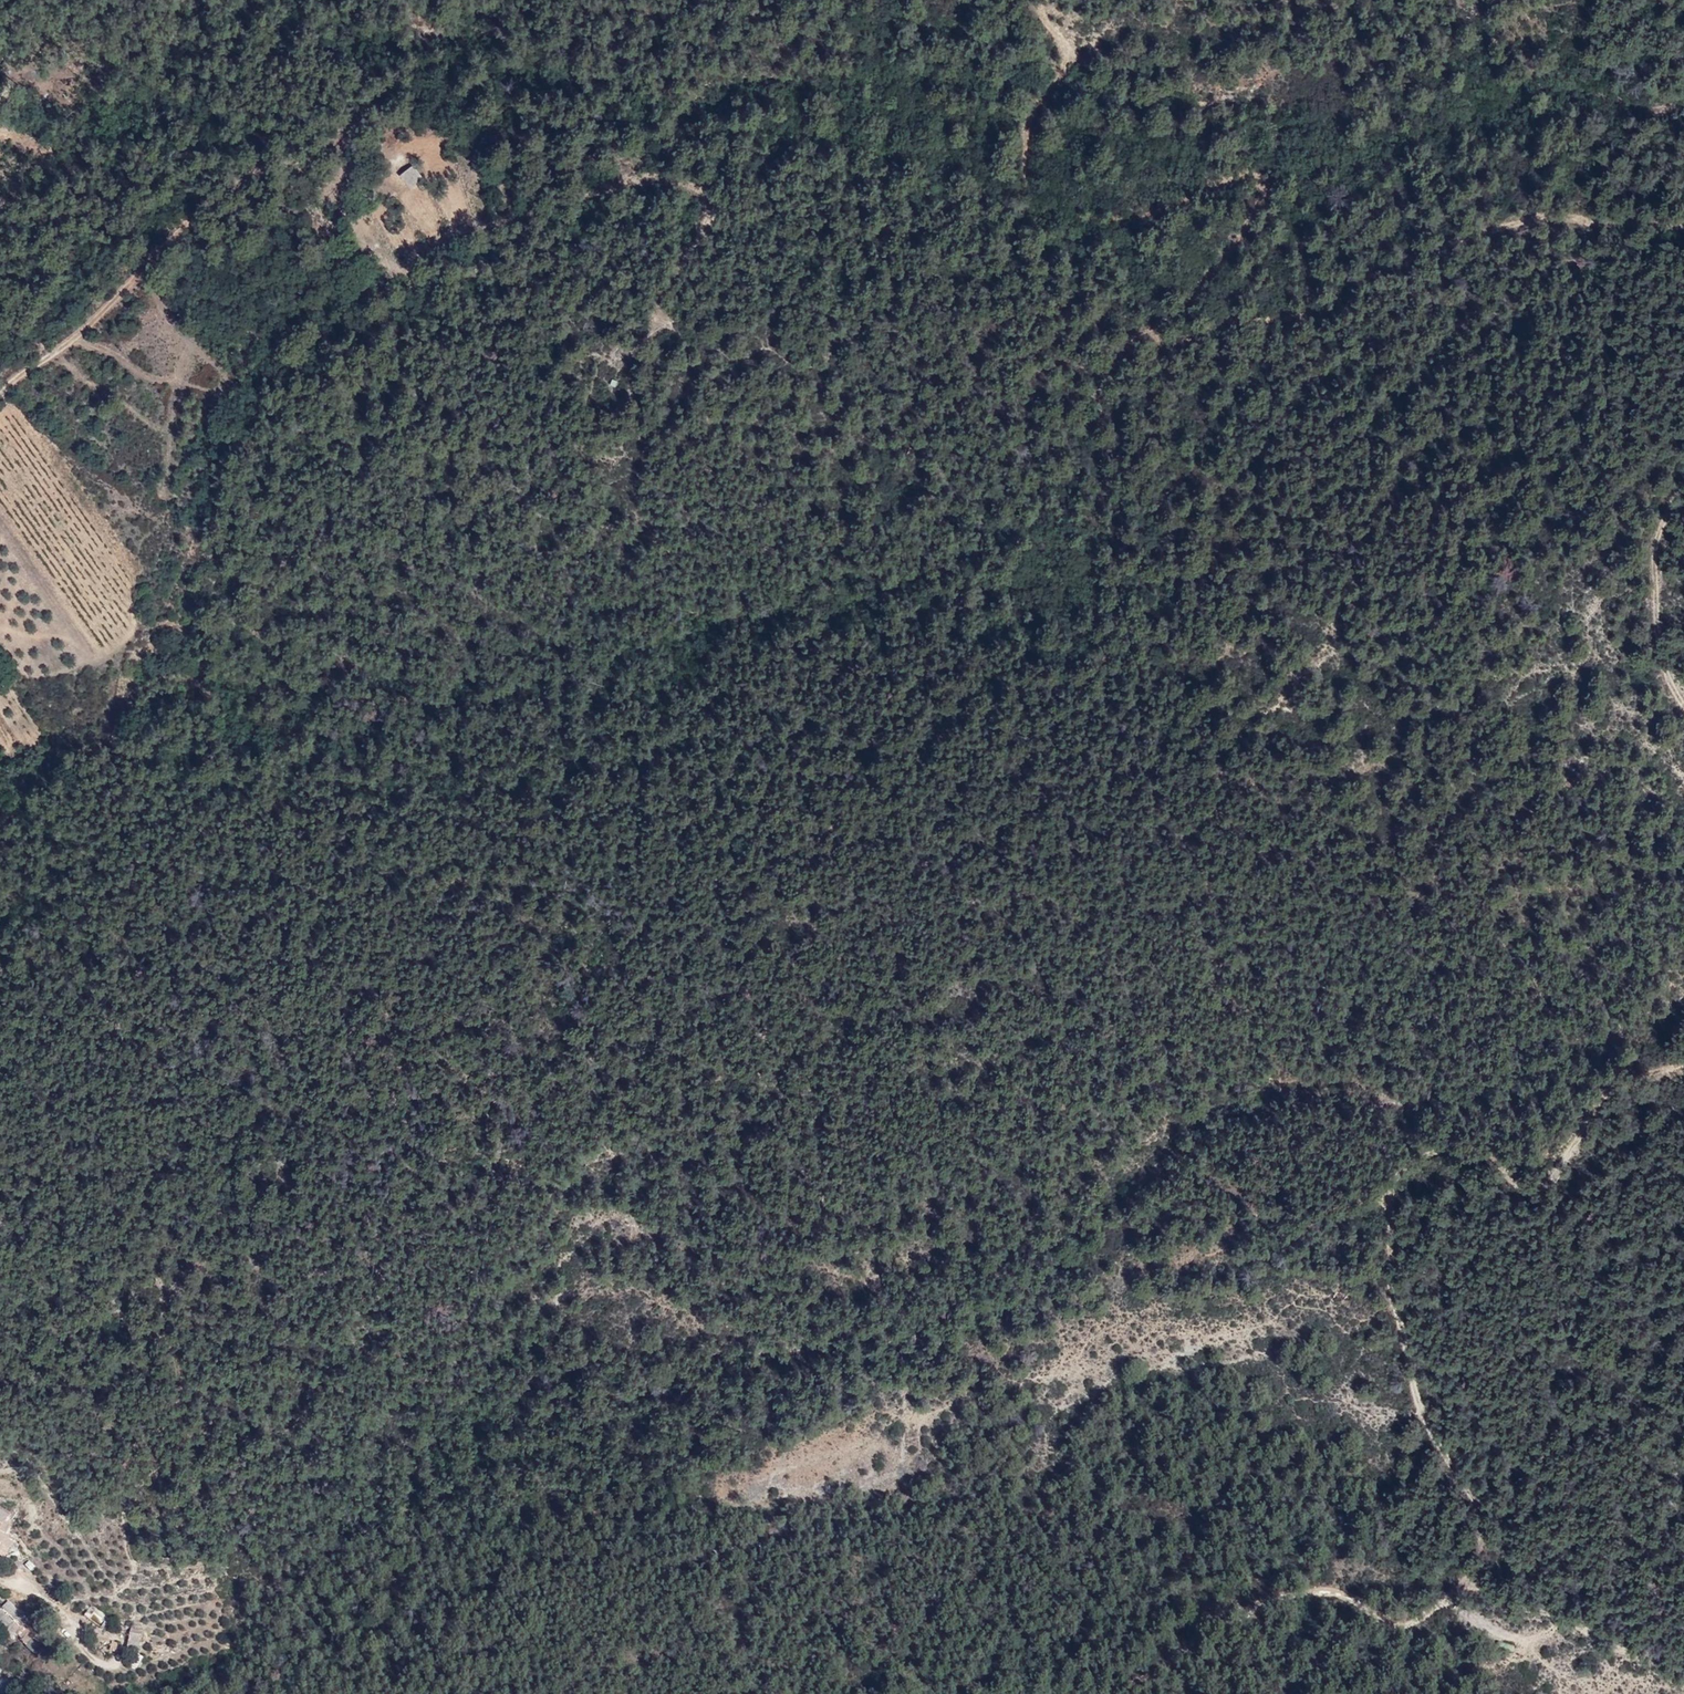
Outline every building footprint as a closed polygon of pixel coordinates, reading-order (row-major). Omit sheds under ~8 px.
[(426,180),(406,165),(396,173),(411,192),(426,180)] [(12,1570),(19,1526),(0,1520),(0,1565),(12,1570)] [(10,1638),(25,1618),(7,1604),(0,1613),(0,1631),(10,1638)] [(87,1609),(84,1619),(102,1625),(105,1615),(87,1609)] [(130,1629),(127,1649),(140,1651),(144,1631),(130,1629)] [(1513,1652),(1514,1645),(1497,1643),(1497,1650),(1513,1652)]
